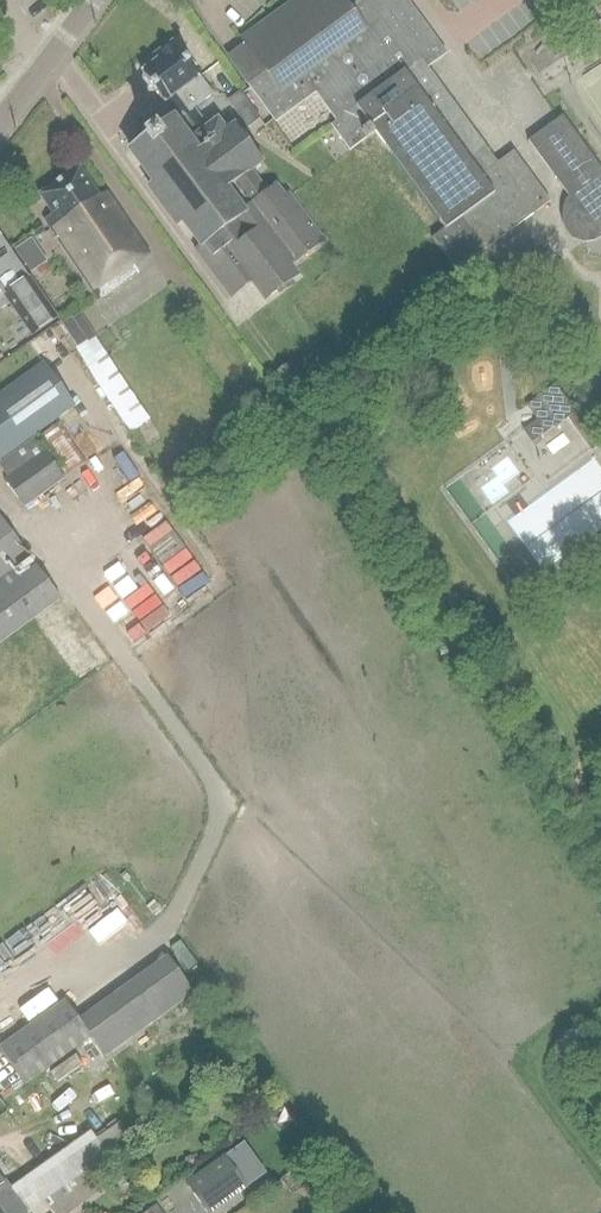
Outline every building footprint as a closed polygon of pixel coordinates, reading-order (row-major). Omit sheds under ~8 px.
[(234,56),(252,82),(277,116),(317,87),(340,118),(332,124),(333,126),(350,149),(362,141),(366,138),(367,137),(376,132),(445,228),(437,234),(432,237),(462,278),(467,275),(481,265),(475,256),(484,250),(550,202),(514,151),(498,163),(423,59),(440,48),(405,0),(366,0),(352,10),(344,0),(296,0),(244,37),(250,45),(248,46),(234,56)] [(171,100),(177,109),(190,99),(196,107),(213,94),(175,44),(159,56),(162,61),(144,74),(146,78),(145,79),(151,87),(153,86),(166,103),(171,100)] [(562,63),(557,54),(533,69),(538,78),(562,63)] [(241,91),(230,100),(249,126),(260,118),(241,91)] [(190,99),(177,109),(183,116),(175,122),(174,121),(166,127),(158,116),(133,135),(140,145),(132,152),(157,185),(152,188),(180,226),(186,222),(212,258),(208,262),(234,297),(254,282),(268,301),(300,276),(293,267),(326,242),(296,204),(291,207),(276,187),(269,193),(253,170),(264,162),(237,126),(228,133),(221,123),(212,129),(190,99)] [(528,141),(571,200),(569,202),(567,211),(567,219),(569,228),(574,235),(583,238),(592,237),(599,233),(600,231),(600,169),(562,116),(528,141)] [(52,230),(101,300),(140,273),(135,265),(150,254),(107,193),(101,197),(81,167),(42,194),(62,223),(52,230)] [(33,229),(37,236),(46,230),(42,224),(33,229)] [(9,303),(32,335),(57,318),(0,236),(0,309),(9,303)] [(27,236),(10,247),(26,272),(43,261),(27,236)] [(79,311),(60,324),(131,433),(150,421),(79,311)] [(76,406),(48,366),(0,400),(0,459),(76,406)] [(556,387),(529,406),(540,422),(525,432),(533,443),(557,426),(557,427),(569,419),(592,452),(599,446),(556,387)] [(59,422),(39,437),(66,476),(86,462),(59,422)] [(7,478),(4,480),(23,507),(63,478),(33,437),(4,459),(15,472),(7,478)] [(60,599),(0,516),(0,643),(60,599)] [(170,548),(204,600),(225,586),(191,534),(170,548)] [(157,632),(182,614),(174,604),(150,622),(157,632)] [(40,626),(73,677),(102,659),(69,607),(40,626)] [(25,1083),(89,1037),(105,1060),(194,995),(167,957),(80,1020),(65,1000),(0,1048),(25,1083)] [(26,1212),(63,1186),(82,1172),(103,1157),(108,1165),(136,1146),(119,1122),(95,1139),(90,1132),(9,1189),(0,1177),(0,1212),(27,1212),(26,1212)] [(187,1183),(209,1212),(212,1212),(248,1186),(226,1155),(187,1183)] [(76,1205),(96,1191),(82,1172),(63,1186),(76,1205)]
